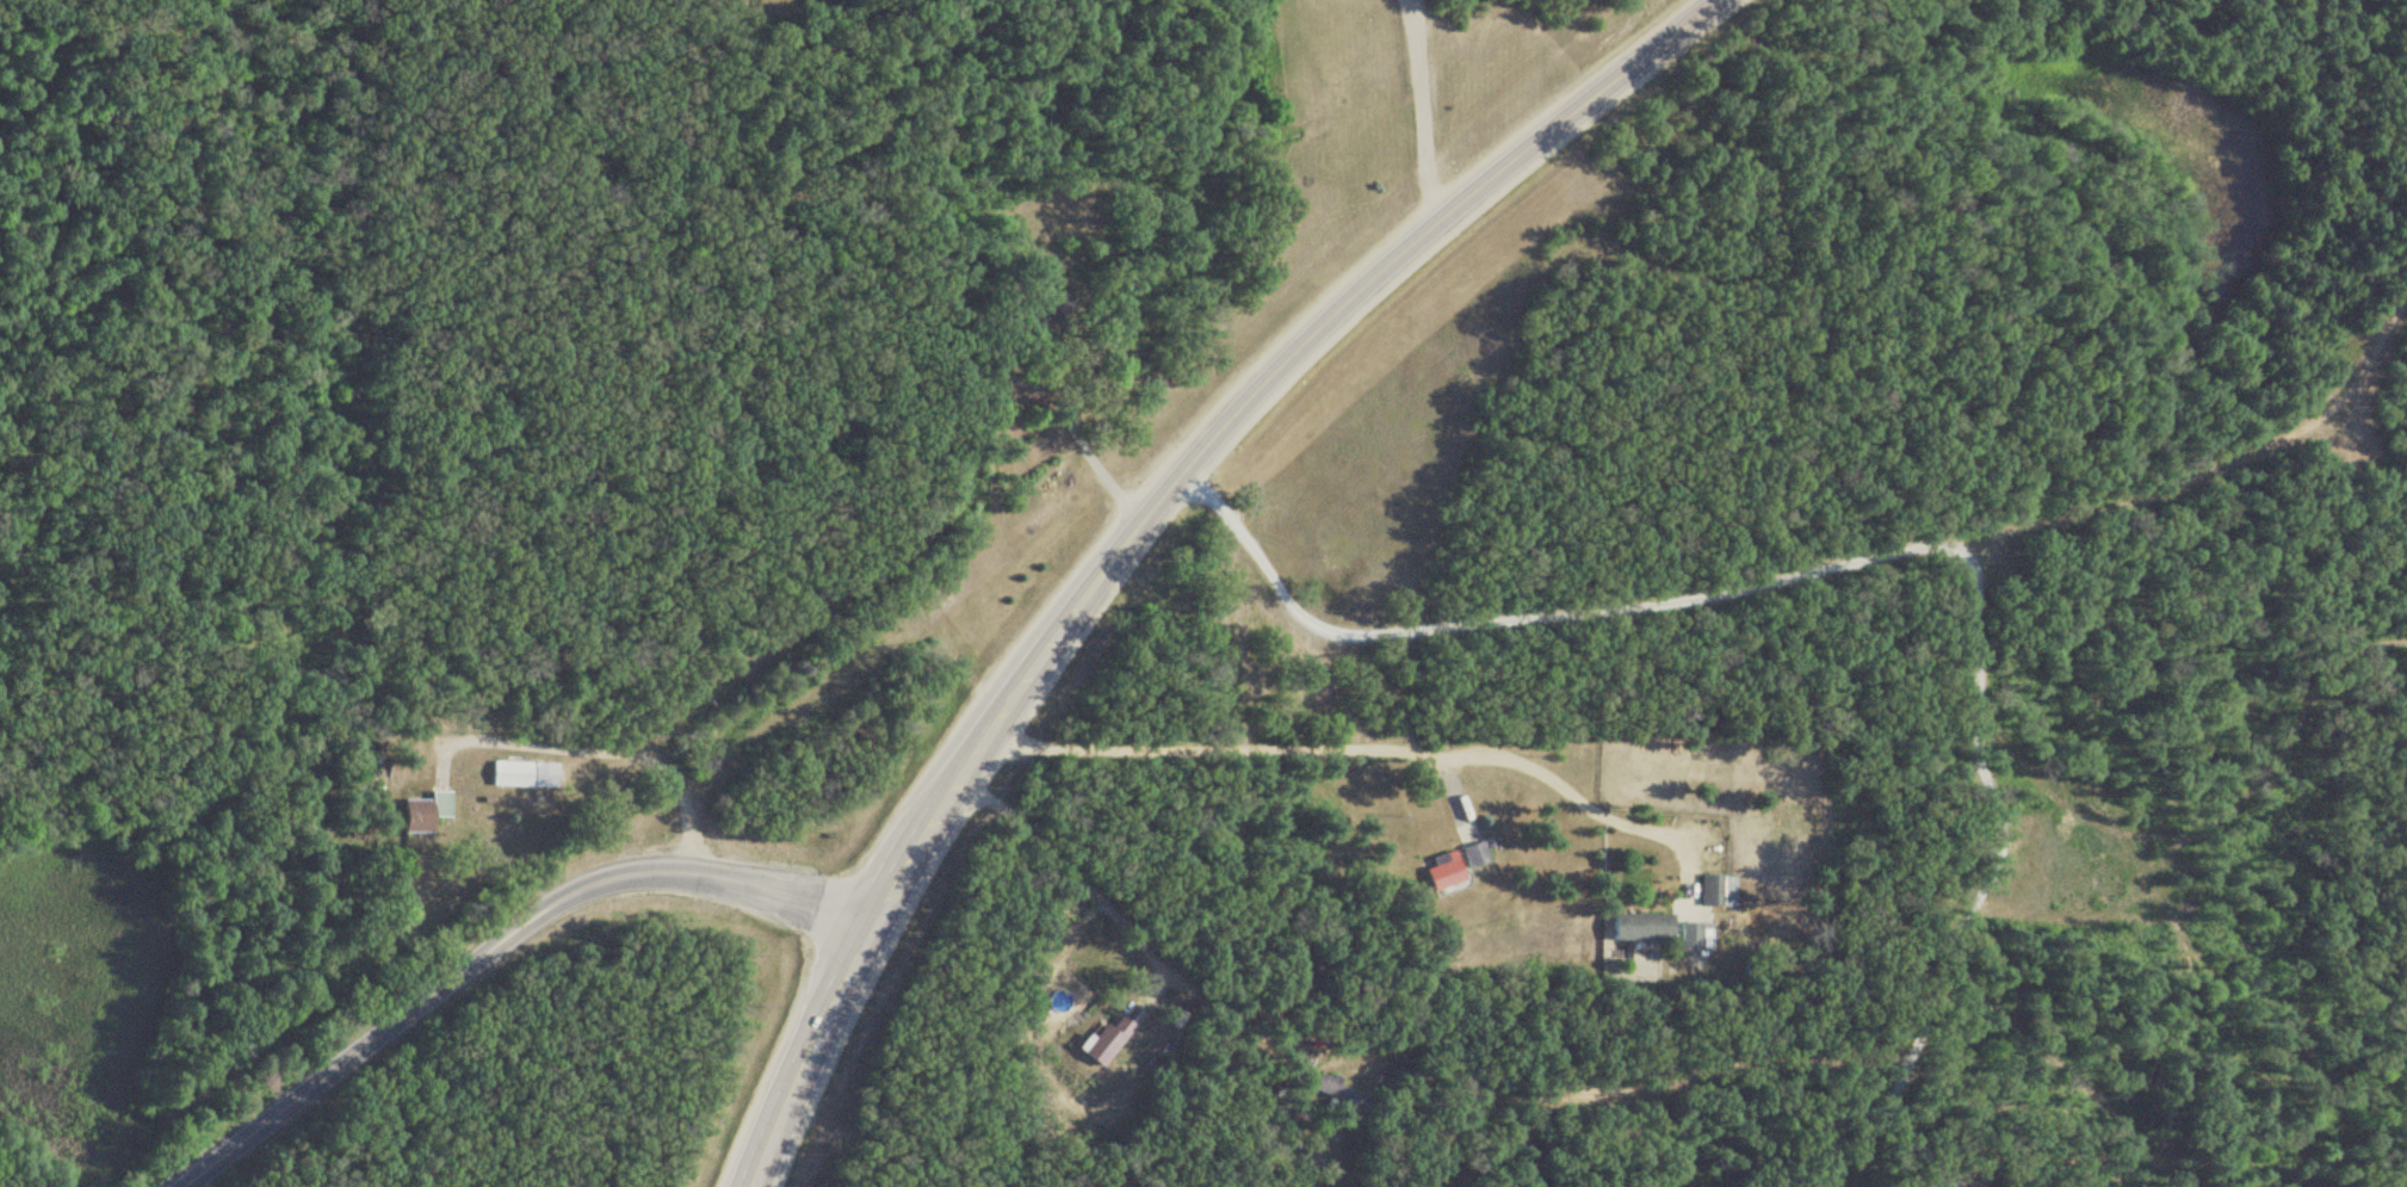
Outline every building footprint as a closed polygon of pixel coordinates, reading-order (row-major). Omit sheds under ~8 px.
[(485,788),(557,788),(557,763),(485,763),(485,788)] [(448,793),(430,794),(431,802),(407,804),(409,833),(434,831),(433,815),(450,813),(448,793)] [(1485,865),(1481,847),(1425,859),(1432,895),(1465,888),(1461,870),(1485,865)] [(1732,876),(1697,876),(1697,908),(1732,908),(1732,876)] [(1610,942),(1671,942),(1671,916),(1610,916),(1610,942)] [(1707,924),(1678,924),(1678,949),(1707,949),(1707,924)] [(1135,1028),(1118,1013),(1081,1054),(1098,1069),(1135,1028)]
